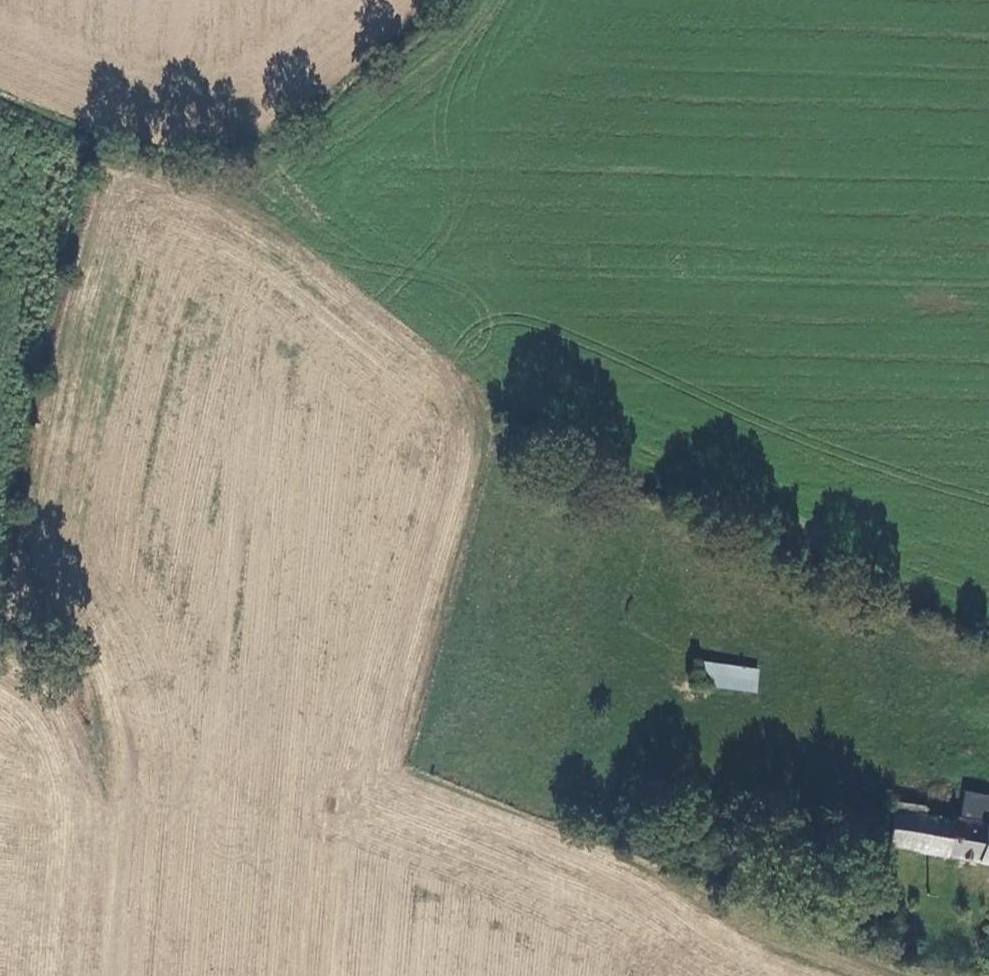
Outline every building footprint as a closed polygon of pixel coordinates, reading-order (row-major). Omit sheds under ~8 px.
[(703,660),(699,680),(762,687),(764,667),(703,660)] [(970,821),(988,824),(988,796),(974,794),(970,821)] [(882,848),(988,863),(988,824),(970,821),(964,820),(963,825),(886,815),(882,848)]
